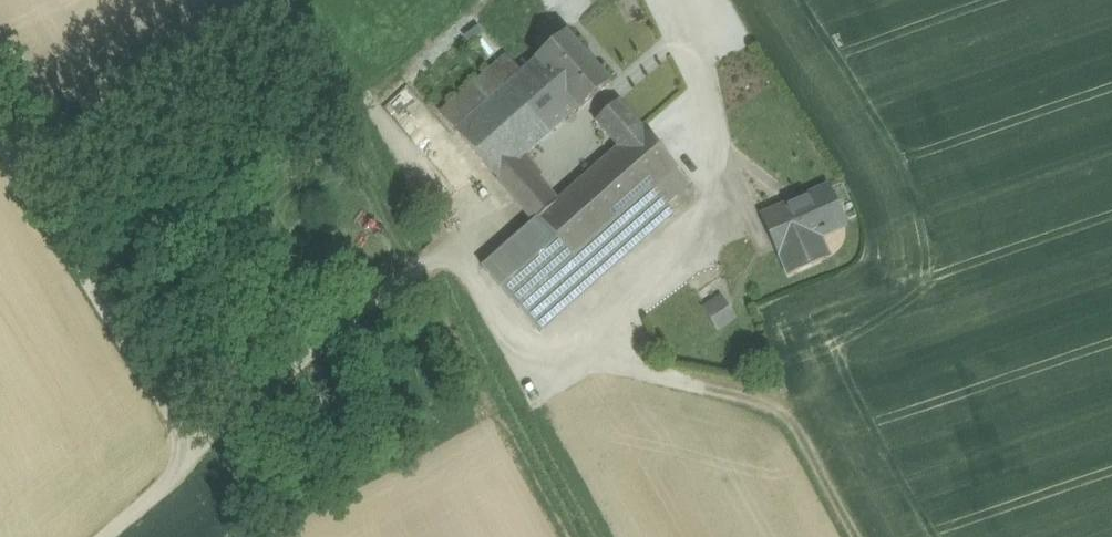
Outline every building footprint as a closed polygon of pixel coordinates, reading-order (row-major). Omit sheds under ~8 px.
[(558,41),(567,33),(548,12),(539,20),(558,41)] [(611,84),(567,33),(558,41),(536,60),(536,61),(578,109),(580,111),(611,84)] [(508,56),(442,114),(456,131),(522,73),(508,56)] [(456,131),(456,132),(535,222),(536,223),(540,219),(558,203),(558,202),(525,165),(528,162),(524,157),(578,109),(536,61),(522,73),(456,131)] [(452,134),(408,87),(384,109),(426,157),(452,134)] [(619,101),(596,122),(619,148),(642,127),(619,101)] [(619,148),(558,202),(558,203),(559,203),(540,219),(576,260),(653,192),(679,169),(642,127),(619,148)] [(679,169),(653,192),(664,206),(691,182),(679,169)] [(691,182),(664,206),(673,216),(676,219),(702,195),(691,182)] [(828,187),(764,216),(790,275),(824,260),(814,239),(845,225),(828,187)] [(653,192),(576,260),(520,310),(541,333),(673,216),(664,206),(653,192)] [(535,222),(483,268),(520,310),(576,260),(540,219),(536,223),(535,222)] [(697,284),(710,305),(721,298),(724,296),(712,276),(697,284)] [(710,305),(707,307),(719,327),(734,319),(721,298),(710,305)]
